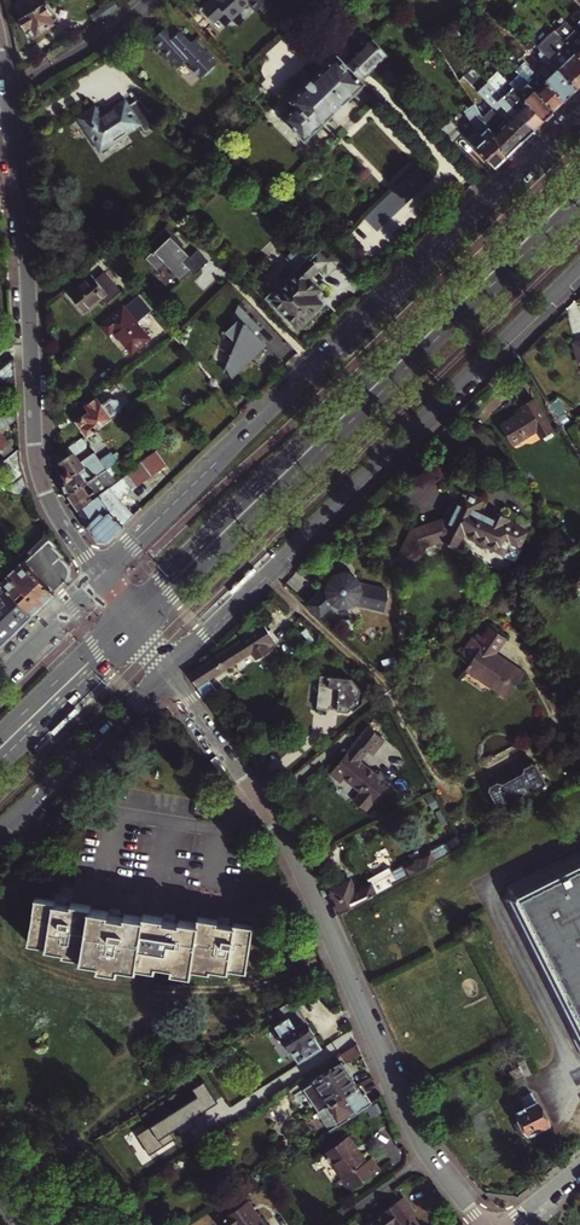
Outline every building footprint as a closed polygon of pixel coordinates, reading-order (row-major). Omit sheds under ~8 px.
[(44,5),(42,0),(22,0),(15,4),(23,18),(44,5)] [(230,20),(240,11),(242,12),(250,4),(257,12),(270,0),(212,0),(203,9),(200,9),(214,24),(224,15),(226,15),(230,20)] [(116,1),(106,7),(110,14),(120,8),(116,1)] [(53,11),(48,3),(44,5),(23,18),(22,22),(24,26),(27,27),(33,37),(54,24),(50,16),(52,15),(52,12),(53,11)] [(110,14),(106,7),(92,16),(97,23),(110,14)] [(579,56),(579,29),(578,32),(566,20),(556,31),(562,37),(568,43),(579,56)] [(169,27),(154,41),(179,69),(188,61),(192,66),(191,68),(202,80),(206,76),(207,77),(215,70),(214,69),(218,65),(197,42),(192,44),(182,33),(177,36),(169,27)] [(541,51),(577,87),(579,84),(579,56),(568,43),(562,37),(556,31),(538,47),(541,51)] [(372,39),(346,64),(337,55),(291,100),(298,106),(285,119),(305,140),(318,128),(364,83),(361,80),(387,55),(372,39)] [(537,71),(564,99),(577,87),(541,51),(540,52),(545,62),(537,71)] [(530,82),(533,86),(555,109),(564,99),(537,71),(522,57),(519,59),(524,64),(521,66),(523,67),(519,71),(530,82)] [(530,82),(523,76),(512,87),(519,93),(530,82)] [(476,88),(501,114),(524,139),(534,129),(509,103),(489,82),(483,87),(480,84),(476,88)] [(525,100),(544,119),(555,109),(533,86),(530,82),(519,93),(525,100)] [(513,99),(509,103),(534,129),(544,119),(525,100),(519,93),(512,87),(509,84),(506,87),(510,91),(507,93),(513,99)] [(144,101),(158,123),(165,118),(150,97),(144,101)] [(80,117),(101,150),(142,124),(147,132),(159,124),(158,123),(144,101),(142,98),(130,105),(127,100),(103,116),(97,106),(80,117)] [(507,156),(483,118),(479,112),(474,105),(465,111),(478,131),(470,139),(496,166),(507,156)] [(483,118),(507,156),(524,139),(501,114),(494,107),(483,118)] [(464,133),(450,119),(440,129),(454,143),(464,133)] [(415,169),(410,175),(422,188),(428,183),(415,169)] [(410,175),(404,180),(417,193),(422,188),(410,175)] [(404,180),(399,185),(412,198),(417,193),(404,180)] [(399,185),(388,196),(400,210),(412,198),(399,185)] [(388,196),(376,208),(389,221),(400,210),(388,196)] [(376,208),(364,219),(377,232),(389,221),(376,208)] [(175,237),(166,227),(150,243),(156,249),(146,259),(158,269),(166,261),(175,269),(172,272),(181,280),(197,265),(189,257),(191,256),(173,239),(175,237)] [(299,269),(270,298),(274,302),(272,304),(279,311),(281,309),(298,327),(300,325),(302,327),(310,319),(308,317),(323,303),(319,298),(314,294),(320,288),(311,279),(322,268),(328,275),(342,261),(326,244),(312,258),(300,245),(288,257),(299,269)] [(197,250),(191,256),(189,257),(197,265),(191,270),(195,274),(208,261),(197,250)] [(94,279),(92,276),(70,293),(84,311),(103,297),(108,303),(120,293),(103,272),(94,279)] [(325,293),(320,288),(314,294),(319,298),(325,293)] [(153,310),(140,296),(126,308),(124,306),(101,326),(109,336),(114,331),(133,353),(149,339),(136,324),(153,310)] [(230,356),(225,367),(237,372),(246,363),(247,360),(249,361),(259,351),(258,349),(264,343),(259,338),(258,339),(252,332),(259,326),(240,306),(237,308),(232,321),(234,323),(225,332),(235,342),(232,350),(230,349),(228,355),(230,356)] [(572,341),(577,362),(579,361),(579,339),(572,341)] [(0,370),(0,378),(15,377),(14,358),(0,370)] [(550,426),(529,393),(518,400),(521,405),(497,419),(509,440),(533,425),(538,433),(540,431),(542,435),(550,430),(548,427),(550,426)] [(86,436),(122,411),(122,407),(118,400),(111,398),(101,405),(97,398),(86,406),(87,408),(85,409),(87,413),(76,421),(86,436)] [(2,450),(5,454),(12,449),(12,447),(0,433),(18,418),(17,404),(0,419),(0,452),(2,450)] [(112,453),(101,461),(103,464),(94,470),(86,459),(80,463),(76,456),(85,450),(86,445),(82,439),(66,450),(70,455),(62,461),(62,464),(66,471),(63,474),(66,478),(63,480),(68,496),(114,463),(117,460),(112,453)] [(4,478),(21,463),(20,449),(5,462),(0,466),(0,473),(4,478)] [(111,486),(110,487),(119,500),(167,465),(157,451),(134,467),(135,468),(114,484),(111,486)] [(4,478),(11,487),(25,475),(21,463),(4,478)] [(99,495),(110,487),(111,486),(114,484),(110,479),(121,472),(114,463),(68,496),(78,511),(99,495)] [(25,475),(11,487),(9,489),(15,496),(30,494),(25,475)] [(443,536),(461,545),(464,540),(502,559),(509,546),(520,551),(529,532),(508,522),(509,518),(494,510),(491,516),(477,509),(482,499),(464,490),(451,515),(443,512),(410,523),(396,553),(417,563),(427,541),(443,536)] [(109,510),(99,495),(78,511),(99,541),(108,542),(135,515),(128,508),(124,513),(116,504),(109,510)] [(19,555),(23,560),(55,593),(70,577),(71,571),(69,565),(62,557),(64,555),(56,547),(57,545),(46,534),(34,545),(32,543),(19,555)] [(2,581),(4,583),(33,613),(55,593),(23,560),(2,581)] [(333,578),(308,607),(319,619),(331,605),(336,608),(345,608),(351,606),(383,613),(386,600),(385,592),(358,585),(348,577),(338,576),(333,578)] [(2,644),(31,616),(33,613),(4,583),(0,587),(0,642),(2,644)] [(189,674),(198,687),(249,652),(255,661),(267,652),(266,650),(274,644),(261,624),(241,638),(242,639),(189,674)] [(507,700),(524,674),(494,654),(504,639),(487,627),(481,638),(476,635),(473,641),(471,644),(469,642),(457,660),(468,667),(465,673),(507,700)] [(349,678),(315,675),(314,685),(309,685),(309,692),(311,692),(311,698),(313,698),(312,709),(346,710),(357,701),(358,687),(349,678)] [(368,727),(329,774),(355,796),(351,800),(366,812),(390,782),(362,760),(368,753),(373,756),(385,741),(368,727)] [(254,752),(246,757),(256,772),(264,767),(254,752)] [(537,764),(532,762),(523,767),(520,761),(496,774),(499,780),(489,784),(488,789),(492,796),(488,798),(494,810),(498,808),(498,809),(523,796),(545,785),(547,784),(537,764)] [(531,810),(553,799),(545,785),(523,796),(531,810)] [(388,875),(369,884),(354,892),(349,880),(329,889),(340,913),(450,854),(445,845),(422,857),(422,856),(410,862),(411,863),(388,875)] [(506,887),(502,901),(579,1054),(579,849),(506,887)] [(140,968),(141,965),(158,968),(159,964),(176,966),(175,971),(194,973),(195,969),(213,971),(213,969),(231,971),(231,969),(249,971),(255,926),(238,923),(237,926),(220,924),(221,920),(202,918),(201,923),(184,920),(184,923),(167,921),(167,917),(149,915),(148,917),(130,915),(130,918),(112,915),(112,911),(94,909),(95,904),(76,902),(76,905),(58,903),(59,899),(40,897),(34,941),(51,944),(51,948),(68,950),(68,953),(86,956),(86,959),(104,961),(103,967),(121,969),(122,965),(140,968)] [(316,1051),(314,1048),(318,1045),(311,1035),(313,1033),(309,1027),(311,1025),(295,1002),(279,1013),(285,1022),(278,1027),(284,1037),(279,1040),(291,1057),(296,1053),(299,1058),(308,1052),(310,1055),(316,1051)] [(345,1063),(361,1053),(357,1044),(340,1055),(345,1063)] [(516,1063),(523,1076),(530,1073),(524,1059),(516,1063)] [(316,1113),(357,1087),(342,1062),(306,1085),(318,1103),(311,1108),(315,1114),(316,1113)] [(523,1076),(512,1082),(515,1088),(526,1082),(523,1076)] [(357,1087),(316,1113),(328,1132),(371,1103),(364,1092),(361,1093),(357,1087)] [(531,1094),(519,1099),(524,1108),(517,1111),(522,1120),(514,1124),(519,1135),(527,1131),(529,1134),(548,1125),(536,1102),(535,1102),(531,1094)] [(141,1110),(132,1116),(135,1121),(144,1115),(141,1110)] [(354,1147),(357,1145),(348,1134),(326,1150),(345,1176),(340,1179),(349,1191),(381,1168),(372,1156),(367,1159),(361,1151),(358,1153),(354,1147)] [(131,1190),(136,1196),(148,1187),(145,1181),(131,1190)] [(367,1224),(420,1224),(414,1217),(418,1215),(405,1197),(367,1224)] [(249,1201),(219,1222),(221,1224),(266,1224),(249,1201)]
